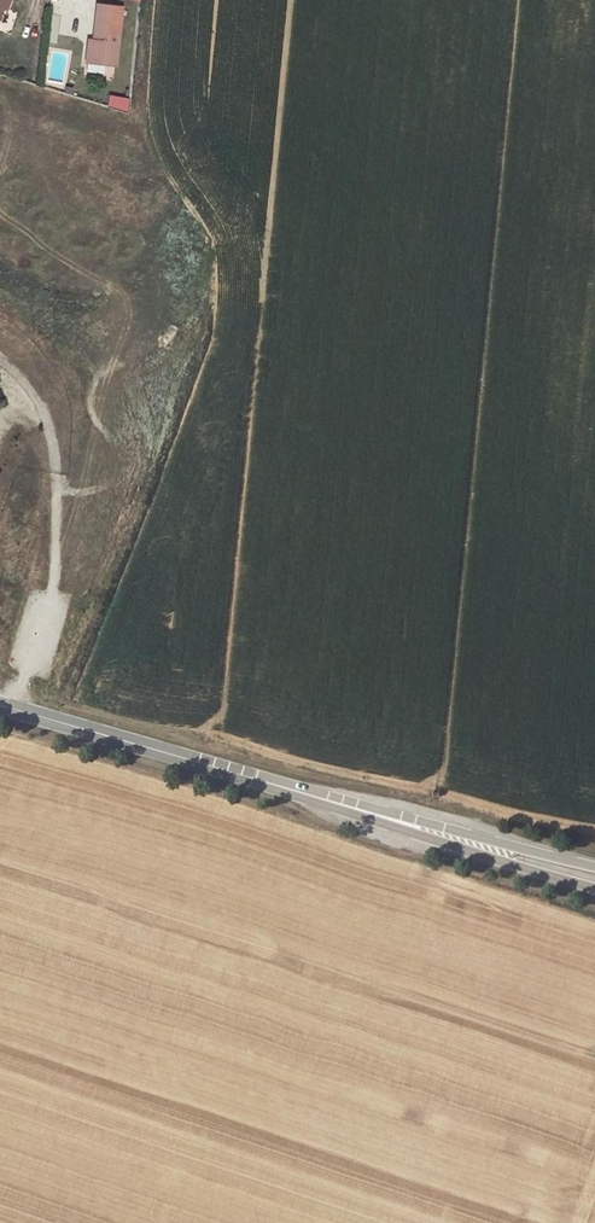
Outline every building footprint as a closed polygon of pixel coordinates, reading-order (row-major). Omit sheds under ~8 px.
[(3,21),(9,4),(11,0),(0,0),(0,20),(3,21)] [(127,17),(102,14),(100,36),(98,47),(94,47),(92,58),(122,61),(127,17)] [(125,109),(128,100),(112,95),(109,104),(125,109)]
